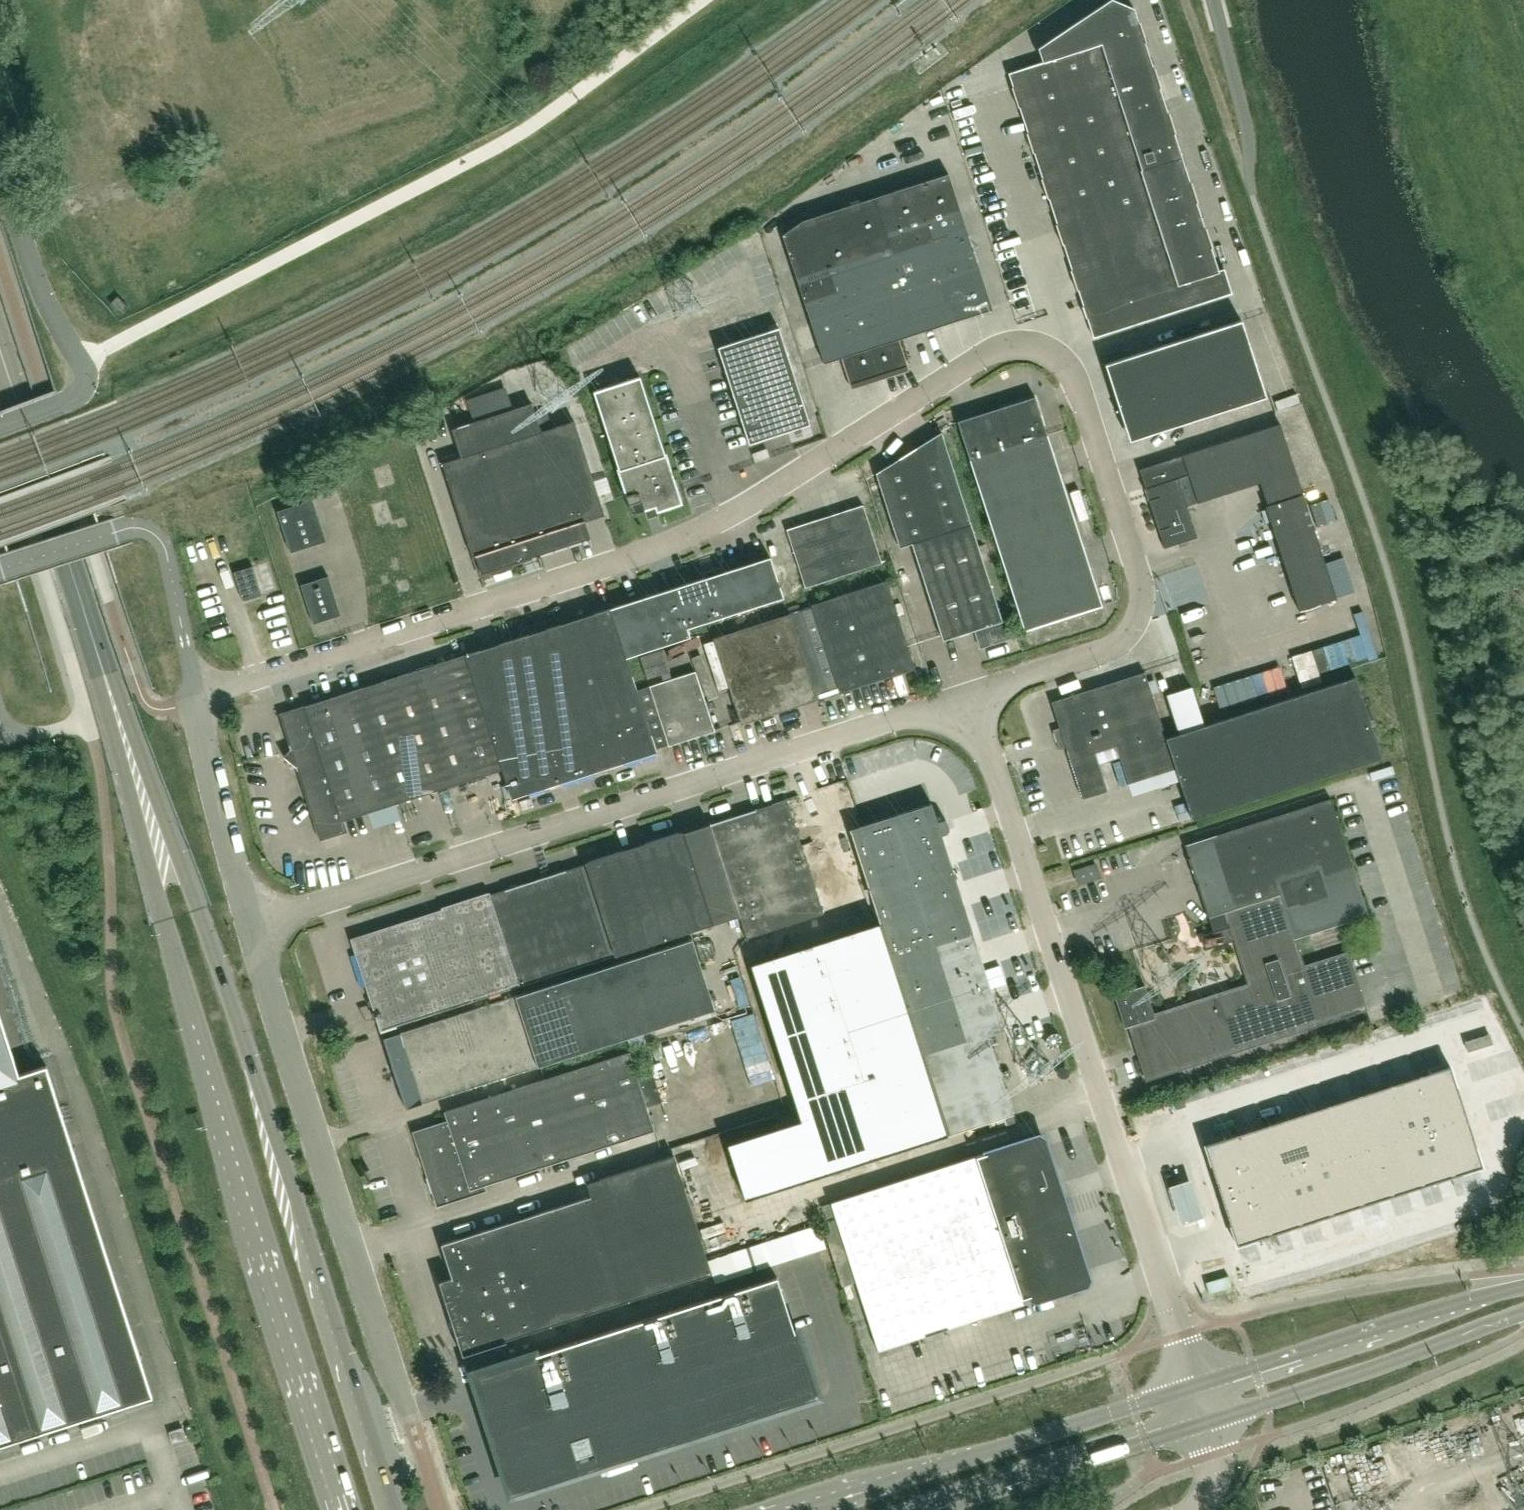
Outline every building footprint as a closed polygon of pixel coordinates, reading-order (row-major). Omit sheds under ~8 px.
[(1181,155),(1171,123),(1134,8),(1116,0),(1109,0),(1038,47),(1043,62),(1008,73),(1046,186),(1061,234),(1094,337),(1232,293),(1224,270),(1219,272),(1215,261),(1181,155)] [(991,309),(947,173),(946,173),(885,193),(878,195),(800,220),(782,233),(824,362),(840,357),(848,383),(906,365),(897,339),(991,309)] [(128,306),(118,296),(110,303),(120,314),(128,306)] [(1266,396),(1241,320),(1105,364),(1120,409),(1116,410),(1116,411),(1120,410),(1129,440),(1266,396)] [(810,424),(779,327),(718,347),(749,444),(810,424)] [(656,512),(682,503),(666,452),(664,453),(640,376),(593,391),(618,468),(616,468),(625,495),(631,512),(634,513),(645,510),(646,514),(656,510),(656,512)] [(1046,435),(1034,397),(958,421),(970,459),(1046,435)] [(1276,413),(1298,408),(1295,399),(1274,404),(1276,413)] [(604,514),(573,420),(540,431),(531,403),(451,429),(460,458),(442,463),(479,576),(489,573),(492,575),(512,569),(514,565),(532,560),(531,556),(589,537),(583,520),(604,514)] [(1336,599),(1280,423),(1138,469),(1145,488),(1143,488),(1144,490),(1145,489),(1164,548),(1197,537),(1187,506),(1260,483),(1267,505),(1265,506),(1299,611),(1336,599)] [(971,523),(942,431),(876,473),(899,547),(901,547),(901,546),(912,542),(971,523)] [(1046,435),(970,459),(1024,630),(1102,605),(1068,501),(1046,435)] [(324,540),(312,501),(313,501),(312,499),(310,500),(311,501),(279,511),(279,510),(277,511),(277,513),(278,512),(286,537),(290,550),(290,552),(292,552),(292,551),(323,540),(324,541),(326,541),(325,539),(324,540)] [(881,563),(863,505),(787,530),(805,587),(881,563)] [(1000,613),(971,523),(912,542),(943,640),(974,630),(980,648),(1014,637),(1006,611),(1000,613)] [(705,573),(706,577),(636,600),(623,604),(639,653),(690,637),(687,628),(783,597),(770,557),(722,572),(721,569),(720,568),(706,572),(705,573)] [(262,595),(253,566),(234,572),(243,601),(262,595)] [(339,613),(328,579),(328,578),(328,576),(327,576),(327,577),(302,585),(302,584),(301,585),(301,587),(302,587),(313,622),(313,624),(315,623),(315,622),(338,615),(339,616),(340,615),(340,613),(339,613)] [(812,607),(800,611),(828,695),(861,684),(913,668),(885,581),(811,604),(812,607)] [(636,690),(626,658),(639,653),(623,604),(609,608),(594,613),(465,655),(502,770),(511,798),(656,751),(655,749),(636,690)] [(817,699),(828,695),(800,611),(713,638),(740,724),(817,699)] [(649,686),(636,690),(655,749),(668,745),(714,730),(695,670),(673,678),(664,650),(640,658),(647,679),(662,674),(664,680),(648,685),(649,686)] [(502,770),(465,655),(307,707),(307,705),(279,714),(289,749),(283,756),(297,768),(321,841),(347,832),(343,821),(502,770)] [(1144,672),(1051,702),(1059,728),(1052,730),(1059,750),(1066,747),(1082,798),(1106,790),(1098,763),(1119,756),(1128,784),(1176,768),(1191,817),(1381,755),(1355,674),(1165,736),(1144,672)] [(887,705),(911,698),(906,680),(882,687),(887,705)] [(1149,1073),(1363,1005),(1365,1011),(1367,1010),(1348,950),(1346,951),(1346,952),(1303,966),(1294,937),(1367,915),(1330,798),(1329,798),(1329,799),(1187,845),(1187,844),(1185,844),(1209,917),(1210,916),(1225,911),(1248,984),(1153,1014),(1144,984),(1114,994),(1124,1027),(1133,1024),(1149,1073)] [(822,913),(785,799),(708,824),(745,938),(822,913)] [(936,820),(930,802),(849,828),(885,940),(843,954),(853,986),(767,1013),(793,1094),(986,1033),(1002,1028),(940,834),(945,832),(948,829),(945,820),(941,819),(936,820)] [(1178,825),(1189,821),(1185,807),(1173,811),(1178,825)] [(713,924),(684,832),(581,865),(610,957),(658,941),(713,924)] [(418,853),(435,849),(433,840),(416,844),(418,853)] [(1099,877),(1095,864),(1074,870),(1075,873),(1078,884),(1099,877)] [(610,957),(581,865),(491,894),(519,983),(520,986),(547,977),(610,957)] [(519,983),(491,894),(428,914),(353,939),(383,1031),(474,1001),(472,997),(501,988),(519,983)] [(550,984),(383,1039),(406,1109),(499,1078),(537,1066),(714,1008),(691,938),(659,949),(658,941),(610,957),(547,977),(550,984)] [(46,1065),(18,1074),(0,1016),(0,1446),(152,1397),(46,1065)] [(800,1119),(727,1143),(744,1199),(1012,1113),(986,1033),(792,1094),(800,1119)] [(654,1130),(646,1107),(662,1102),(652,1071),(637,1076),(629,1052),(445,1111),(448,1121),(413,1132),(437,1206),(486,1190),(484,1185),(654,1130)] [(1445,1065),(1200,1144),(1232,1245),(1478,1166),(1445,1065)] [(1186,1106),(1183,1095),(1173,1098),(1176,1109),(1186,1106)] [(715,1098),(697,1104),(709,1140),(727,1135),(715,1098)] [(1088,1278),(1043,1138),(1038,1135),(1030,1138),(1030,1137),(985,1151),(986,1152),(976,1156),(976,1155),(830,1202),(878,1350),(1023,1303),(1022,1298),(1030,1295),(1031,1297),(1036,1299),(1044,1296),(1044,1297),(1078,1286),(1086,1283),(1088,1278)] [(712,1273),(674,1155),(586,1183),(591,1196),(441,1244),(452,1278),(440,1282),(463,1351),(461,1352),(462,1355),(465,1354),(465,1352),(494,1343),(494,1345),(507,1341),(507,1339),(712,1273)] [(1179,1177),(1167,1180),(1180,1219),(1192,1215),(1202,1212),(1189,1174),(1179,1177)] [(815,1393),(809,1377),(777,1276),(475,1374),(512,1491),(580,1469),(575,1454),(592,1449),(592,1450),(597,1463),(693,1432),(690,1424),(708,1418),(711,1427),(769,1408),(766,1399),(783,1394),(786,1403),(815,1393)] [(915,1383),(918,1397),(952,1390),(949,1376),(915,1383)] [(182,1427),(169,1432),(172,1443),(186,1438),(182,1427)]
